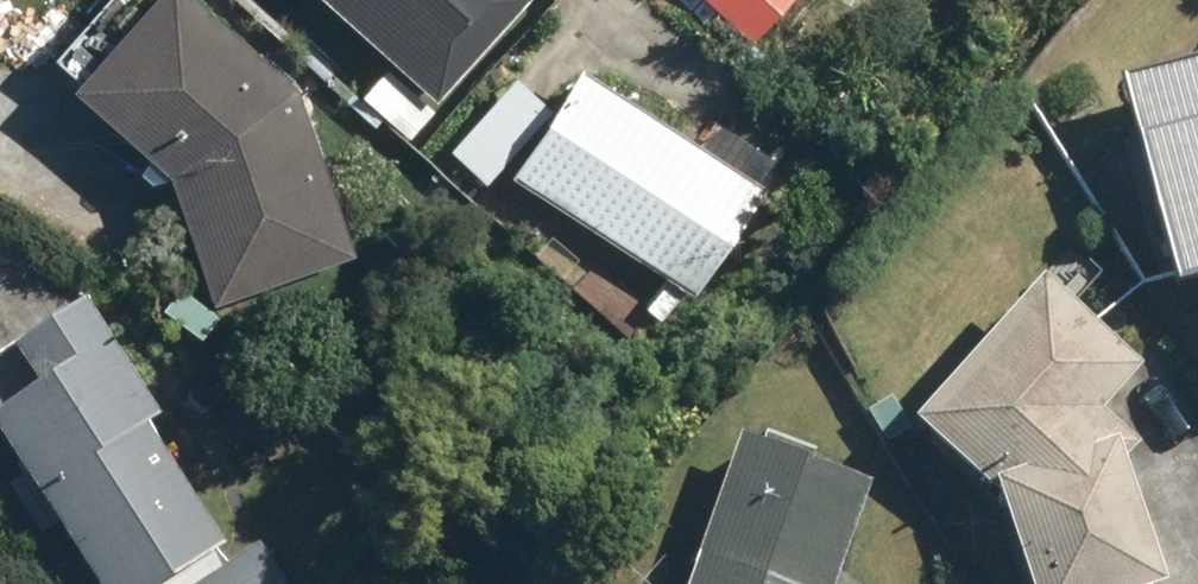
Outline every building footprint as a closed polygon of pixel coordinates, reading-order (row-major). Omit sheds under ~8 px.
[(300,88),(200,0),(152,0),(71,92),(165,175),(211,310),(358,260),(300,88)] [(391,64),(360,99),(410,143),(536,3),(533,0),(319,0),(391,64)] [(748,47),(793,0),(698,0),(748,47)] [(1113,82),(1168,296),(1194,289),(1197,306),(1197,60),(1113,82)] [(581,71),(510,180),(697,299),(783,166),(709,118),(693,142),(581,71)] [(516,78),(446,152),(482,185),(552,111),(516,78)] [(907,427),(994,501),(1021,583),(1160,583),(1123,466),(1138,448),(1101,416),(1142,368),(1036,277),(907,427)] [(81,583),(286,583),(262,547),(233,567),(149,439),(162,430),(82,307),(0,360),(0,461),(81,583)] [(684,583),(836,583),(872,485),(738,437),(684,583)]
